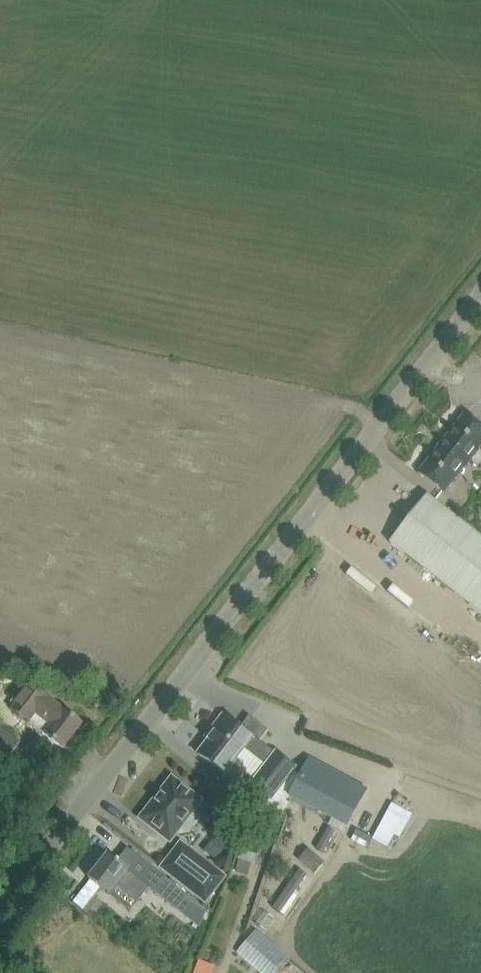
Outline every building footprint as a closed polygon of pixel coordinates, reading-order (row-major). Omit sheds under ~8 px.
[(480,426),(465,414),(445,439),(445,438),(437,448),(438,449),(418,473),(434,486),(445,494),(480,448),(480,426)] [(480,614),(480,538),(427,495),(390,543),(480,614)] [(30,684),(12,710),(30,723),(36,714),(54,727),(47,737),(63,749),(65,747),(67,748),(69,748),(74,742),(74,739),(72,738),(82,725),(30,684)] [(226,718),(198,754),(225,775),(244,750),(264,766),(249,786),(270,803),(297,768),(275,751),(274,752),(254,737),(253,739),(226,718)] [(0,726),(0,764),(2,766),(20,741),(0,726)] [(369,789),(310,758),(288,797),(347,828),(369,789)] [(141,818),(170,841),(181,826),(186,829),(194,818),(190,814),(201,801),(172,779),(161,793),(163,794),(155,803),(154,802),(141,818)] [(408,845),(426,806),(406,797),(388,835),(408,845)] [(237,849),(246,835),(233,826),(223,839),(237,849)] [(328,828),(316,849),(324,854),(335,832),(328,828)] [(356,830),(351,840),(367,848),(372,839),(356,830)] [(238,859),(235,872),(247,875),(250,863),(252,864),(258,845),(243,840),(238,859)] [(163,868),(205,901),(223,878),(181,845),(163,868)] [(308,850),(299,861),(314,875),(324,863),(308,850)] [(132,887),(142,895),(149,887),(108,854),(89,879),(104,892),(109,894),(119,882),(129,890),(132,887)] [(299,870),(272,908),(281,914),(307,876),(299,870)] [(173,907),(183,895),(165,880),(155,892),(173,907)] [(260,972),(280,972),(291,960),(256,931),(236,953),(260,972)] [(195,972),(212,972),(214,968),(199,963),(195,972)]
